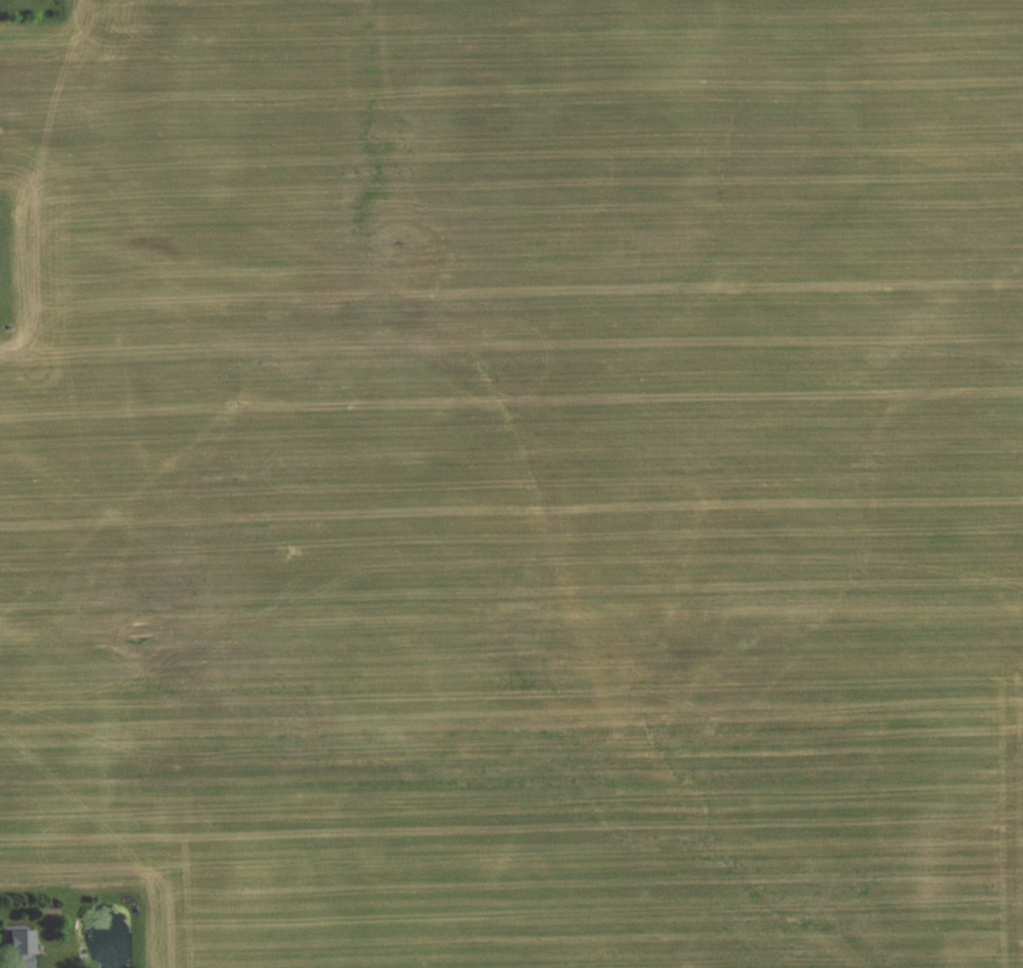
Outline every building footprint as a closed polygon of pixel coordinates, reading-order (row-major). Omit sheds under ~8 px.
[(2,967),(32,967),(32,925),(2,925),(2,967)]
